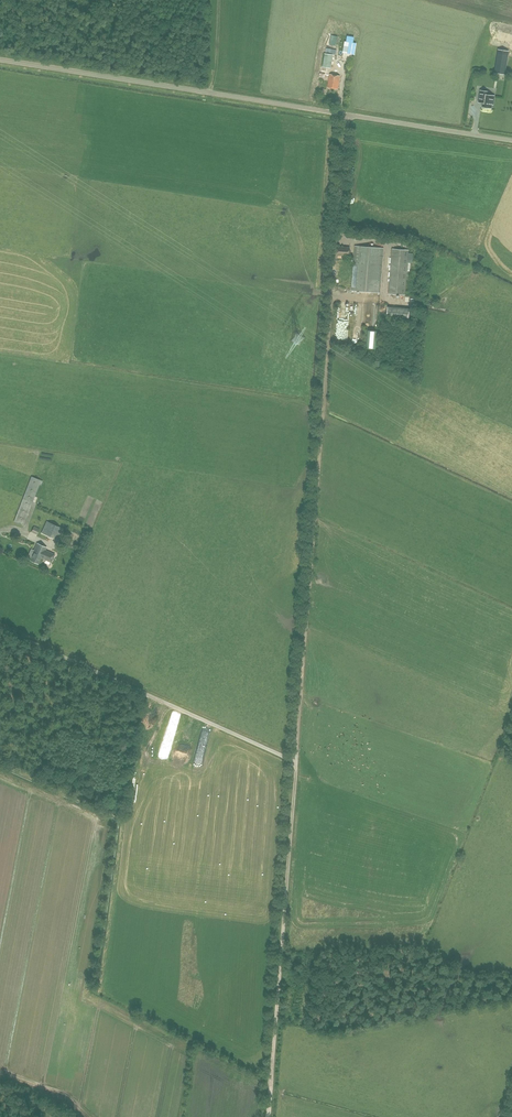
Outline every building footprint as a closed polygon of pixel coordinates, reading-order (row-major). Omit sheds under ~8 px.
[(498,49),(494,72),(505,74),(509,51),(498,49)] [(327,63),(326,69),(333,69),(333,64),(327,64),(328,59),(333,59),(333,52),(325,51),(324,63),(327,63)] [(338,89),(340,76),(329,74),(327,87),(338,89)] [(479,102),(483,102),(482,106),(483,107),(484,108),(487,108),(488,107),(491,108),(492,101),(493,102),(494,96),(484,94),(485,91),(480,91),(479,102)] [(380,292),(383,248),(355,246),(352,290),(380,292)] [(349,256),(350,248),(338,247),(337,255),(349,256)] [(392,248),(388,293),(405,295),(407,271),(408,263),(412,263),(413,253),(409,253),(409,250),(392,248)] [(409,316),(409,305),(388,305),(387,315),(409,316)] [(367,330),(366,348),(377,349),(378,331),(367,330)] [(41,480),(31,476),(14,521),(23,525),(39,484),(41,485),(43,481),(41,480)] [(59,541),(64,529),(47,521),(41,533),(59,541)] [(46,547),(37,543),(33,552),(34,552),(30,560),(38,564),(41,557),(42,558),(45,550),(47,547),(46,547)] [(42,558),(51,562),(55,554),(45,550),(42,558)]
